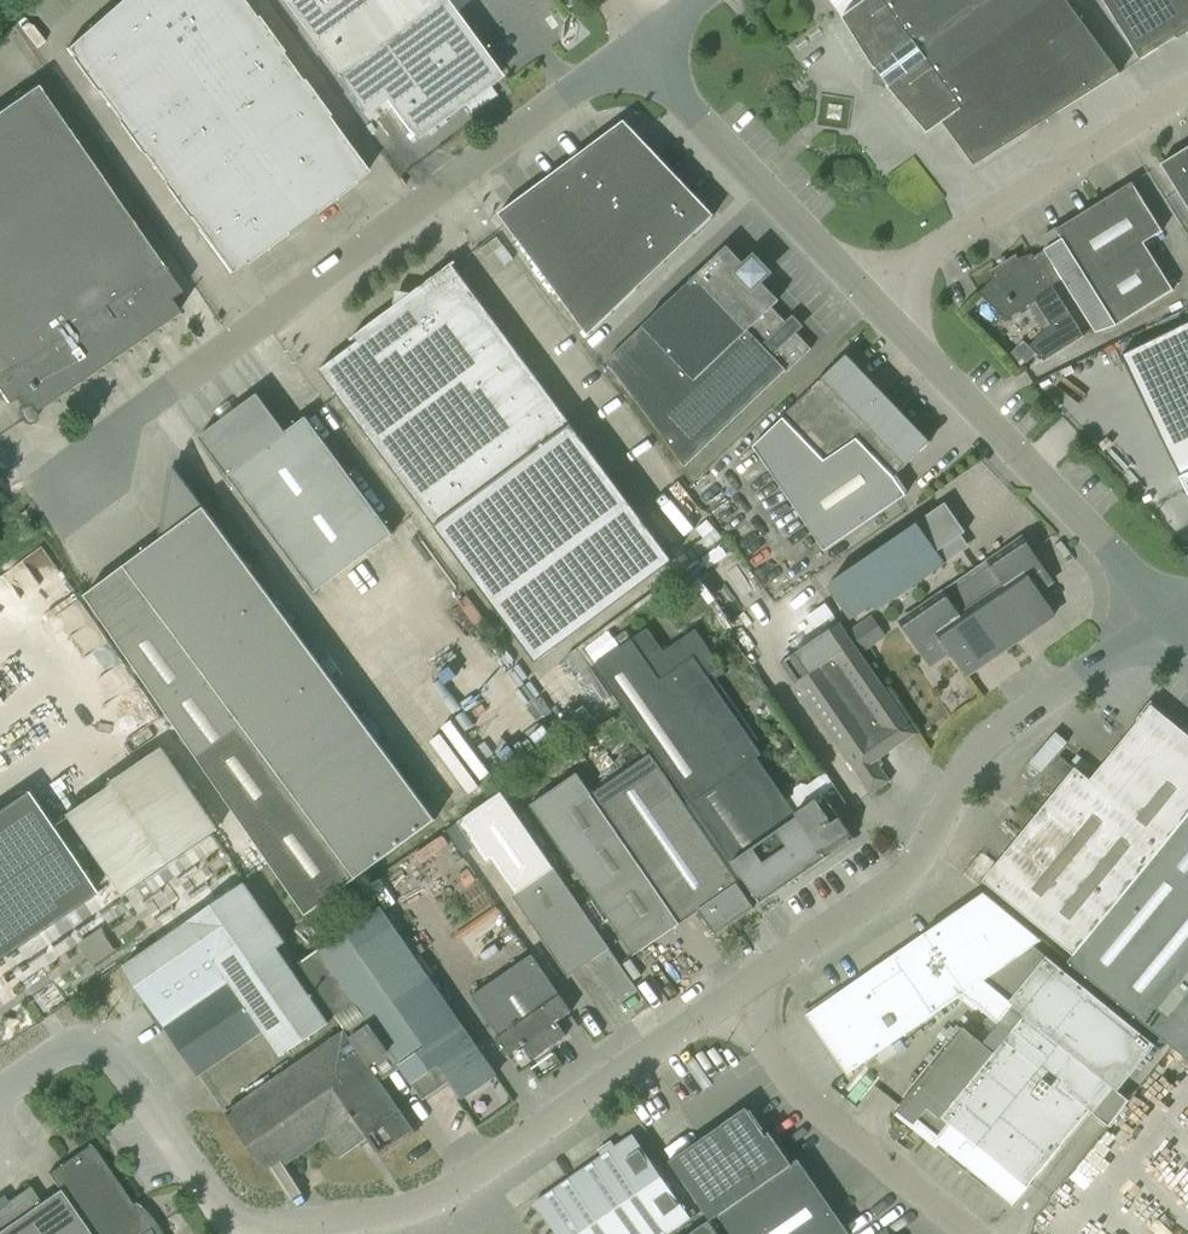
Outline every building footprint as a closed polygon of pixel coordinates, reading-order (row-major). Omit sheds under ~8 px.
[(229,273),(367,172),(241,0),(120,0),(66,49),(229,273)] [(362,112),(363,111),(362,110),(382,95),(413,138),(499,74),(446,1),(446,0),(281,0),(362,112)] [(1065,0),(852,0),(857,6),(841,17),(874,71),(876,69),(888,85),(886,86),(927,134),(943,123),(974,166),(1119,74),(1065,0)] [(1140,60),(1176,38),(1177,39),(1187,32),(1187,0),(1102,0),(1140,60)] [(0,111),(0,201),(110,360),(178,313),(169,300),(180,293),(161,266),(36,86),(0,111)] [(695,203),(700,199),(658,149),(653,153),(638,134),(608,131),(507,215),(498,213),(587,335),(714,215),(704,214),(695,203)] [(1187,209),(1187,147),(1160,164),(1187,209)] [(998,312),(1008,302),(1018,312),(1029,305),(1044,330),(1029,347),(1035,352),(1044,361),(1083,336),(1050,283),(1060,276),(1095,332),(1115,326),(1173,290),(1144,243),(1162,231),(1132,182),(1041,238),(1047,247),(1033,256),(1032,254),(1018,259),(1016,256),(1016,254),(989,271),(990,272),(994,277),(978,294),(998,312)] [(0,201),(0,394),(7,404),(14,399),(20,407),(18,409),(17,413),(18,417),(21,421),(24,424),(28,425),(32,424),(35,420),(35,416),(34,412),(31,407),(38,402),(42,407),(110,360),(0,201)] [(606,361),(685,467),(784,371),(786,373),(811,349),(794,331),(799,326),(792,319),(787,324),(771,308),(778,301),(759,281),(768,273),(753,258),(745,266),(726,246),(719,253),(718,252),(693,275),(694,277),(606,361)] [(357,341),(318,370),(535,662),(672,561),(451,263),(353,336),(357,341)] [(1121,356),(1187,493),(1187,323),(1121,356)] [(1022,341),(1009,355),(1021,367),(1035,352),(1029,347),(1022,341)] [(912,459),(930,442),(846,355),(779,418),(780,419),(752,446),(824,552),(906,495),(893,478),(912,459)] [(199,437),(213,456),(314,592),(393,534),(305,417),(285,432),(257,394),(199,437)] [(154,606),(115,634),(113,636),(195,755),(306,915),(435,819),(173,467),(172,467),(173,468),(163,537),(124,566),(154,606)] [(940,502),(829,581),(854,616),(871,604),(875,610),(945,561),(937,551),(962,534),(940,502)] [(950,651),(966,675),(1054,615),(1050,609),(1043,614),(1033,600),(1040,595),(1038,591),(1052,582),(1040,565),(1038,567),(1031,558),(1034,556),(1023,539),(989,562),(991,565),(945,596),(943,593),(901,623),(930,665),(950,651)] [(779,663),(870,795),(890,781),(876,761),(916,734),(839,622),(779,663)] [(787,799),(757,756),(760,754),(707,676),(721,666),(695,629),(661,652),(646,629),(593,665),(679,785),(679,786),(707,827),(703,829),(739,881),(743,879),(760,903),(853,838),(837,815),(849,807),(823,769),(811,777),(813,781),(807,785),(802,783),(795,788),(795,793),(787,799)] [(1073,955),(1187,814),(1187,736),(1151,705),(1090,780),(1075,767),(982,881),(1073,955)] [(530,804),(619,935),(633,955),(699,910),(715,934),(753,907),(737,883),(738,883),(649,753),(592,793),(577,772),(530,804)] [(1060,757),(1047,774),(1058,783),(1072,766),(1060,757)] [(609,948),(500,792),(456,823),(485,863),(491,859),(515,894),(512,896),(554,957),(568,977),(591,961),(618,1000),(635,987),(622,967),(608,948),(609,948)] [(1136,1018),(1187,954),(1187,814),(1073,955),(1067,961),(1136,1018)] [(469,869),(460,876),(466,885),(475,879),(469,869)] [(188,920),(188,921),(124,966),(199,1075),(263,1030),(281,1055),(329,1023),(276,947),(284,942),(243,882),(188,920)] [(847,1074),(962,995),(1033,946),(1041,940),(983,892),(806,1015),(847,1074)] [(298,962),(344,1029),(379,1078),(398,1065),(420,1096),(440,1082),(434,1074),(442,1069),(462,1098),(496,1074),(380,905),(298,962)] [(1033,946),(962,995),(989,1017),(984,1023),(994,1032),(984,1045),(963,1027),(911,1091),(896,1110),(914,1124),(917,1120),(938,1137),(935,1141),(1013,1205),(1090,1110),(1093,1113),(1109,1126),(1129,1100),(1117,1091),(1154,1045),(1047,957),(1033,946)] [(495,1040),(507,1057),(520,1049),(516,1043),(520,1041),(532,1058),(566,1035),(557,1022),(571,1012),(531,954),(471,995),(500,1037),(495,1040)] [(1136,1018),(1187,1060),(1187,954),(1136,1018)] [(561,1023),(569,1033),(579,1026),(571,1016),(561,1023)] [(379,1078),(344,1029),(224,1112),(263,1168),(281,1156),(287,1164),(325,1138),(339,1157),(367,1138),(378,1153),(413,1129),(378,1079),(379,1078)] [(798,1158),(791,1163),(770,1133),(766,1136),(746,1107),(668,1161),(710,1221),(718,1215),(731,1233),(850,1233),(798,1158)] [(646,1154),(632,1134),(537,1200),(557,1229),(549,1233),(664,1233),(690,1216),(646,1154)] [(58,1190),(87,1233),(141,1233),(155,1224),(152,1220),(148,1215),(144,1211),(141,1208),(136,1211),(90,1144),(47,1174),(58,1190)] [(58,1190),(40,1202),(29,1187),(0,1207),(0,1233),(87,1233),(58,1190)] [(708,1220),(688,1233),(718,1233),(708,1220)] [(159,1230),(155,1224),(141,1233),(161,1233),(159,1230)]
